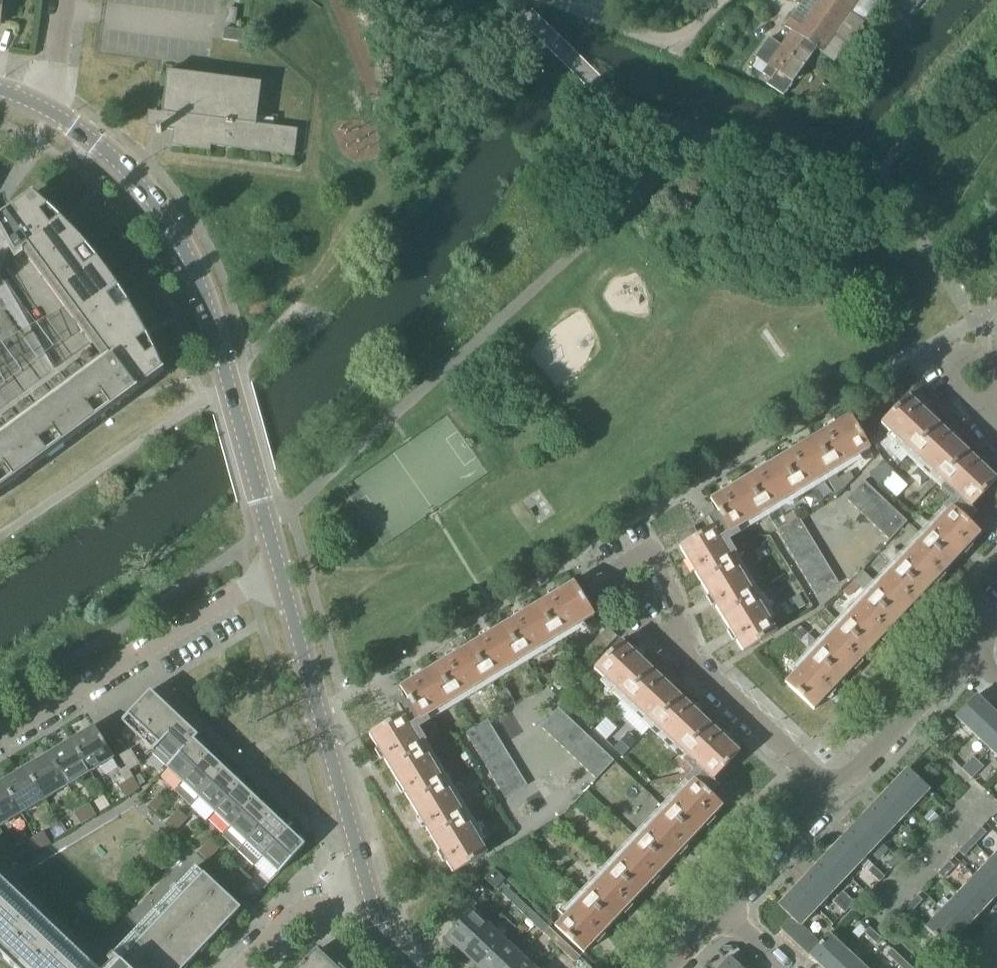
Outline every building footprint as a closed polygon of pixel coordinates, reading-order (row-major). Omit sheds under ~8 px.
[(2,3),(11,4),(12,0),(0,0),(0,14),(2,3)] [(790,32),(816,49),(816,50),(830,60),(827,65),(845,78),(854,66),(839,55),(836,58),(824,48),(858,0),(792,0),(799,5),(784,27),(790,32)] [(824,48),(836,58),(839,55),(854,66),(865,51),(861,48),(873,32),(869,29),(890,0),(858,0),(824,48)] [(223,28),(222,40),(244,43),(245,31),(223,28)] [(816,49),(790,32),(780,47),(768,38),(754,57),(758,60),(755,62),(752,67),(762,74),(758,79),(783,96),(795,79),(800,80),(804,74),(802,70),(816,50),(816,49)] [(167,72),(166,76),(164,92),(161,114),(162,114),(160,129),(173,131),(171,146),(189,148),(209,151),(210,146),(293,157),(296,130),(255,125),(260,84),(167,72)] [(22,251),(59,221),(50,212),(41,204),(32,196),(2,218),(0,220),(0,231),(9,247),(14,257),(22,251)] [(22,251),(90,343),(106,364),(104,366),(103,365),(102,365),(103,366),(87,378),(87,376),(86,377),(87,378),(71,389),(70,388),(70,389),(71,390),(55,401),(54,400),(54,401),(55,402),(39,413),(38,412),(39,414),(23,425),(22,424),(22,425),(7,437),(6,436),(6,437),(0,442),(0,492),(14,481),(15,482),(15,481),(30,469),(31,470),(32,470),(31,469),(46,458),(47,458),(48,458),(47,457),(63,446),(64,446),(63,445),(79,434),(80,434),(79,433),(95,422),(95,423),(96,422),(95,421),(111,410),(111,411),(112,410),(127,398),(127,399),(128,399),(127,397),(162,372),(154,356),(149,345),(142,331),(134,317),(128,306),(121,296),(114,286),(107,276),(100,266),(92,257),(84,247),(76,238),(65,227),(59,221),(22,251)] [(6,437),(6,436),(7,437),(22,425),(22,424),(23,425),(39,414),(38,412),(39,413),(55,402),(54,401),(54,400),(55,401),(71,390),(70,389),(70,388),(71,389),(87,378),(86,377),(87,376),(87,378),(103,366),(102,365),(103,365),(104,366),(106,364),(90,343),(22,251),(14,257),(9,247),(0,231),(0,442),(6,437)] [(880,425),(909,452),(937,423),(908,396),(880,425)] [(848,416),(813,437),(833,471),(869,450),(848,416)] [(909,452),(938,480),(966,451),(937,423),(909,452)] [(813,437),(778,458),(799,492),(833,471),(813,437)] [(938,480),(957,498),(984,468),(966,451),(938,480)] [(778,458),(744,479),(765,513),(799,492),(778,458)] [(883,463),(872,475),(880,483),(892,471),(883,463)] [(958,499),(950,508),(975,530),(976,529),(977,530),(978,529),(986,521),(980,515),(978,516),(977,515),(970,508),(996,480),(984,468),(957,498),(958,499)] [(844,487),(844,488),(853,479),(849,472),(838,478),(844,487)] [(883,486),(895,498),(906,487),(894,475),(883,486)] [(835,493),(844,487),(838,478),(829,484),(835,493)] [(679,548),(701,584),(736,565),(721,539),(765,513),(744,479),(710,499),(713,505),(711,506),(710,505),(700,512),(704,518),(704,519),(706,518),(707,520),(712,528),(699,536),(693,527),(677,537),(676,543),(679,548)] [(886,537),(889,540),(907,522),(904,519),(897,513),(891,507),(884,501),(878,495),(872,490),(867,484),(863,481),(846,500),(849,503),(855,508),(860,513),(866,519),(873,525),(879,531),(886,537)] [(950,508),(922,537),(952,563),(979,535),(975,530),(950,508)] [(777,531),(787,525),(783,518),(773,524),(777,531)] [(787,525),(777,531),(796,563),(816,596),(838,583),(836,580),(831,572),(827,565),(822,557),(818,550),(813,542),(808,534),(805,528),(801,521),(799,518),(787,525)] [(922,537),(895,566),(925,592),(952,563),(922,537)] [(701,584),(721,618),(756,598),(736,565),(701,584)] [(878,584),(867,596),(897,622),(925,592),(895,566),(878,584)] [(572,582),(536,604),(558,638),(593,617),(572,582)] [(781,604),(788,616),(805,606),(798,594),(781,604)] [(842,622),(840,624),(870,651),(897,622),(867,596),(862,601),(842,622)] [(756,598),(721,618),(742,652),(776,632),(756,598)] [(536,604),(502,625),(523,659),(558,638),(536,604)] [(840,624),(842,622),(830,609),(825,613),(838,627),(840,624)] [(838,627),(812,654),(842,680),(870,651),(840,624),(838,627)] [(502,625),(468,646),(489,680),(523,659),(502,625)] [(616,637),(607,628),(588,648),(598,657),(616,637)] [(594,671),(623,698),(650,668),(621,641),(594,671)] [(756,653),(765,662),(774,652),(767,645),(756,653)] [(468,646),(434,666),(455,700),(489,680),(468,646)] [(842,680),(812,654),(784,683),(813,710),(842,680)] [(400,687),(403,693),(420,721),(455,700),(434,666),(400,687)] [(623,698),(652,726),(679,696),(650,668),(623,698)] [(498,694),(506,709),(514,703),(506,690),(498,694)] [(121,721),(153,751),(181,721),(149,692),(121,721)] [(368,735),(377,749),(411,729),(410,727),(420,721),(403,693),(401,694),(400,692),(399,693),(400,693),(390,699),(393,706),(394,706),(396,705),(397,707),(396,707),(401,715),(368,735)] [(652,726),(681,753),(708,724),(679,696),(652,726)] [(955,718),(972,734),(993,712),(976,696),(955,718)] [(484,706),(489,716),(500,710),(494,700),(484,706)] [(540,727),(596,779),(612,762),(613,761),(584,733),(558,709),(540,727)] [(989,750),(996,742),(996,716),(993,712),(972,734),(989,750)] [(166,767),(167,768),(197,736),(181,721),(153,751),(153,752),(156,750),(170,763),(166,767)] [(487,721),(465,733),(485,766),(505,799),(526,786),(487,721)] [(681,753),(700,771),(727,741),(708,724),(681,753)] [(94,727),(71,741),(89,772),(113,758),(94,727)] [(377,749),(390,771),(425,751),(411,729),(377,749)] [(944,730),(933,742),(938,747),(949,735),(944,730)] [(167,768),(182,783),(209,755),(193,741),(197,737),(197,736),(167,768)] [(71,741),(48,755),(67,786),(89,772),(71,741)] [(701,771),(693,780),(717,803),(719,801),(720,803),(720,802),(728,793),(723,788),(722,787),(721,789),(719,787),(712,780),(739,752),(727,741),(700,771),(701,771)] [(996,758),(996,742),(989,750),(996,758)] [(119,756),(123,764),(135,757),(130,750),(119,756)] [(390,771),(411,805),(446,785),(425,751),(390,771)] [(48,755),(25,769),(44,800),(67,786),(48,755)] [(182,783),(198,798),(224,770),(209,755),(182,783)] [(123,764),(126,768),(126,767),(128,771),(139,765),(135,757),(123,764)] [(961,769),(966,774),(978,762),(972,757),(961,769)] [(978,762),(966,774),(971,779),(983,767),(978,762)] [(119,772),(125,782),(133,778),(128,771),(126,767),(126,768),(119,772)] [(25,769),(2,782),(21,813),(44,800),(25,769)] [(906,769),(890,786),(912,807),(926,793),(932,798),(933,796),(928,791),(928,790),(906,769)] [(198,798),(214,813),(240,785),(224,770),(198,798)] [(133,778),(125,782),(132,793),(139,789),(133,778)] [(693,780),(665,809),(695,836),(722,807),(717,803),(693,780)] [(2,782),(0,784),(0,826),(21,813),(2,782)] [(132,793),(125,782),(118,787),(125,798),(132,793)] [(214,813),(230,828),(256,800),(240,785),(214,813)] [(411,805),(432,840),(466,819),(446,785),(411,805)] [(890,786),(874,804),(902,829),(904,827),(898,822),(912,807),(890,786)] [(149,806),(155,812),(164,803),(157,797),(149,806)] [(230,828),(246,843),(272,815),(256,800),(230,828)] [(874,804),(858,821),(880,841),(894,827),(899,831),(902,829),(874,804)] [(88,805),(81,809),(87,820),(95,816),(88,805)] [(87,820),(81,809),(74,814),(80,825),(87,820)] [(664,810),(638,838),(667,865),(695,836),(665,809),(664,810)] [(178,810),(172,816),(181,825),(187,819),(178,810)] [(931,810),(924,818),(931,825),(938,817),(931,810)] [(246,843),(262,858),(288,830),(272,815),(246,843)] [(181,825),(172,816),(166,823),(175,831),(181,825)] [(466,819),(432,840),(452,874),(486,853),(466,819)] [(858,821),(843,837),(864,858),(869,863),(872,861),(866,856),(880,841),(858,821)] [(980,828),(969,840),(975,845),(986,833),(980,828)] [(288,830),(262,858),(278,873),(304,846),(288,830)] [(43,832),(35,837),(42,848),(49,843),(43,832)] [(914,834),(911,838),(917,843),(920,839),(914,834)] [(42,848),(35,837),(28,841),(35,852),(42,848)] [(843,837),(827,854),(848,875),(864,858),(843,837)] [(638,838),(610,867),(640,894),(667,865),(638,838)] [(210,840),(204,847),(213,855),(219,849),(210,840)] [(975,845),(969,840),(958,851),(963,857),(975,845)] [(213,855),(204,847),(198,853),(207,861),(213,855)] [(556,867),(561,861),(553,854),(548,859),(556,867)] [(827,854),(810,871),(832,892),(848,875),(827,854)] [(974,876),(996,896),(996,895),(996,867),(989,860),(976,874),(971,869),(969,871),(974,876)] [(936,875),(942,880),(955,867),(949,862),(936,875)] [(867,871),(879,883),(884,877),(872,866),(867,871)] [(610,867),(583,896),(612,923),(640,894),(610,867)] [(496,889),(502,883),(505,880),(494,869),(484,879),(495,890),(496,889)] [(241,870),(235,876),(245,885),(251,879),(241,870)] [(810,871),(794,888),(816,909),(832,892),(810,871)] [(218,929),(215,926),(223,918),(226,921),(227,923),(240,909),(203,874),(118,964),(119,964),(115,967),(175,967),(181,962),(184,965),(186,966),(199,953),(197,951),(194,948),(202,940),(205,943),(206,945),(219,931),(218,929)] [(245,885),(235,876),(230,883),(239,891),(245,885)] [(974,876),(958,894),(979,914),(996,896),(974,876)] [(496,889),(509,902),(515,896),(502,883),(496,889)] [(791,918),(800,926),(816,909),(794,888),(778,905),(791,918)] [(842,892),(837,897),(849,908),(854,903),(842,892)] [(12,967),(79,967),(0,894),(0,956),(12,967)] [(942,911),(963,931),(979,914),(958,894),(942,911)] [(509,902),(525,917),(531,911),(515,896),(509,902)] [(612,923),(583,896),(554,926),(583,954),(612,923)] [(916,896),(905,909),(911,914),(922,901),(916,896)] [(849,908),(837,897),(832,902),(844,914),(849,908)] [(453,945),(461,954),(488,925),(472,910),(441,942),(449,950),(453,945)] [(525,917),(542,933),(548,927),(531,911),(525,917)] [(963,931),(942,911),(926,928),(933,935),(932,936),(935,938),(936,938),(947,948),(963,931)] [(790,939),(801,927),(800,926),(791,918),(780,929),(781,930),(790,938),(790,939)] [(468,967),(478,967),(504,940),(488,925),(461,954),(470,962),(466,966),(468,967)] [(860,925),(852,933),(858,939),(864,934),(866,931),(860,925)] [(542,933),(558,948),(563,942),(548,927),(542,933)] [(799,948),(800,948),(811,936),(801,927),(790,939),(791,939),(800,947),(799,948)] [(881,939),(869,928),(866,931),(864,934),(876,945),(881,939)] [(801,948),(810,956),(822,943),(821,942),(819,944),(811,936),(800,948),(801,948)] [(821,967),(828,967),(845,950),(829,936),(822,943),(810,956),(809,957),(821,967)] [(521,956),(504,940),(478,967),(509,967),(521,956)] [(563,942),(558,948),(574,964),(580,958),(563,942)] [(886,954),(898,966),(903,960),(891,949),(886,954)] [(863,967),(845,950),(828,967),(863,967)] [(316,952),(303,966),(300,967),(333,967),(316,952)] [(521,956),(509,967),(534,967),(521,956)] [(718,967),(739,967),(728,958),(718,967)]
